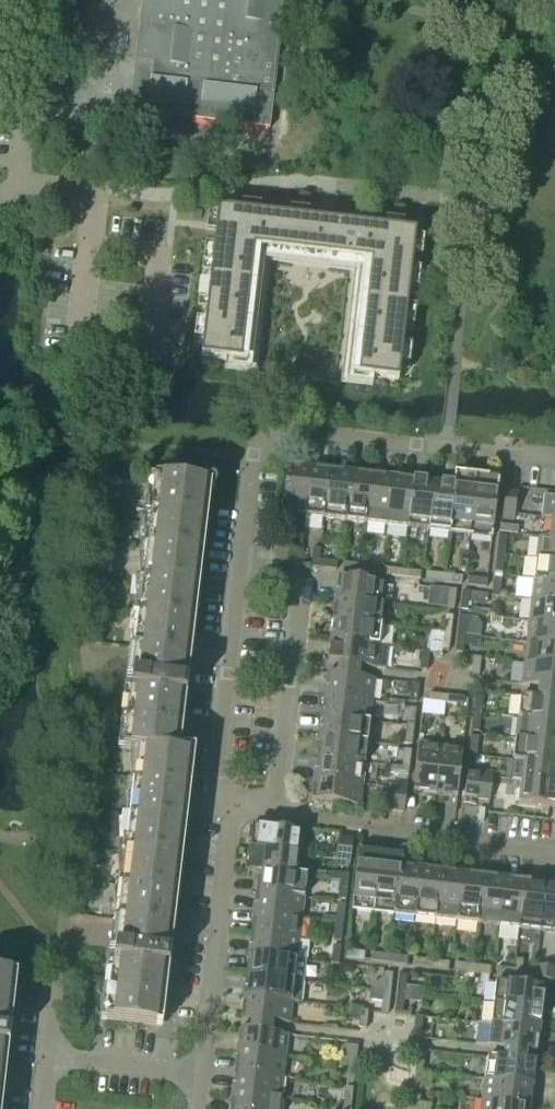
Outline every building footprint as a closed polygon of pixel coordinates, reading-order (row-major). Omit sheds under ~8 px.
[(129,113),(270,129),(274,94),(272,94),(283,0),(142,0),(129,113)] [(60,2),(50,1),(48,20),(59,21),(60,2)] [(218,210),(200,359),(251,365),(265,251),(361,262),(347,376),(398,382),(415,233),(218,210)] [(281,514),(303,517),(309,468),(287,466),(281,514)] [(303,517),(324,519),(330,471),(309,468),(303,517)] [(324,519),(345,521),(351,473),(330,471),(324,519)] [(345,521),(366,524),(372,476),(351,473),(345,521)] [(451,534),(470,536),(477,477),(455,474),(454,485),(455,485),(451,523),(452,523),(451,534)] [(366,524),(387,526),(392,478),(372,476),(366,524)] [(477,477),(470,536),(492,538),(499,479),(477,477)] [(387,526),(408,529),(413,480),(392,478),(387,526)] [(107,1021),(157,1027),(164,969),(169,969),(195,752),(175,749),(181,698),(186,698),(211,491),(212,491),(214,490),(215,488),(216,487),(216,486),(216,485),(216,484),(215,483),(215,482),(214,482),(213,481),(211,481),(210,481),(209,481),(208,482),(207,483),(207,484),(206,485),(206,486),(205,486),(205,485),(156,479),(123,750),(138,752),(107,1021)] [(408,529),(429,531),(434,483),(413,480),(408,529)] [(429,531),(451,534),(452,523),(451,523),(455,485),(454,485),(434,483),(429,531)] [(501,519),(515,520),(518,492),(504,491),(501,519)] [(553,519),(554,519),(554,497),(544,495),(541,518),(553,519)] [(499,532),(518,535),(519,527),(500,525),(499,532)] [(499,536),(497,554),(504,555),(507,537),(499,536)] [(537,559),(554,561),(554,540),(550,540),(550,539),(539,537),(537,559)] [(311,567),(319,568),(319,561),(320,561),(321,550),(313,549),(311,567)] [(276,563),(304,566),(305,553),(277,550),(276,563)] [(504,555),(497,554),(495,573),(502,573),(504,555)] [(534,580),(554,582),(554,561),(537,559),(534,580)] [(319,561),(319,568),(337,570),(337,563),(320,561),(319,561)] [(343,571),(361,573),(361,566),(343,564),(343,571)] [(361,566),(361,573),(379,575),(379,568),(361,566)] [(384,576),(402,578),(403,570),(385,568),(384,576)] [(403,570),(402,578),(420,580),(421,573),(403,570)] [(426,581),(444,583),(444,575),(426,573),(426,581)] [(444,575),(444,583),(462,585),(463,577),(444,575)] [(338,577),(335,599),(384,605),(386,583),(338,577)] [(468,586),(487,588),(487,580),(469,578),(468,586)] [(492,596),(500,597),(502,579),(494,578),(492,596)] [(532,601),(554,603),(554,582),(534,580),(532,601)] [(446,608),(448,590),(430,588),(428,606),(446,608)] [(446,608),(454,609),(456,591),(448,590),(446,608)] [(469,603),(487,605),(488,595),(462,592),(460,610),(468,611),(469,603)] [(335,599),(333,620),(381,626),(384,605),(335,599)] [(530,622),(554,625),(554,603),(532,601),(530,622)] [(446,615),(443,633),(451,634),(453,616),(446,615)] [(459,617),(457,635),(465,636),(467,618),(459,617)] [(333,620),(331,641),(379,647),(381,626),(333,620)] [(527,643),(554,646),(554,625),(530,622),(527,643)] [(451,634),(443,633),(441,651),(449,652),(451,634)] [(465,636),(457,635),(455,653),(463,654),(464,646),(476,647),(477,637),(465,636)] [(379,647),(331,641),(328,663),(339,664),(338,669),(337,675),(358,677),(359,672),(359,666),(387,670),(390,648),(379,647)] [(525,663),(554,667),(554,646),(527,643),(525,663)] [(420,670),(427,671),(429,652),(422,652),(420,670)] [(472,676),(479,677),(481,658),(474,657),(472,676)] [(525,663),(522,685),(539,687),(538,693),(538,698),(554,700),(554,667),(525,663)] [(327,673),(324,696),(372,701),(375,679),(358,677),(337,675),(327,673)] [(410,702),(417,703),(419,684),(412,684),(410,702)] [(428,701),(446,703),(447,696),(429,694),(428,701)] [(476,695),(474,713),(481,714),(483,696),(476,695)] [(324,696),(322,717),(370,722),(372,701),(324,696)] [(447,696),(446,703),(464,705),(465,698),(447,696)] [(518,718),(554,722),(554,700),(538,698),(521,696),(518,718)] [(409,708),(407,726),(414,727),(416,709),(409,708)] [(481,714),(474,713),(472,731),(479,732),(481,714)] [(322,717),(319,737),(368,743),(370,722),(322,717)] [(516,739),(554,743),(554,722),(518,718),(516,739)] [(414,727),(407,726),(405,744),(412,745),(414,727)] [(319,737),(317,758),(365,764),(368,743),(319,737)] [(469,755),(476,756),(478,738),(471,737),(469,755)] [(513,760),(554,765),(554,743),(516,739),(513,760)] [(414,792),(436,794),(441,746),(419,743),(414,792)] [(441,746),(436,794),(458,797),(463,748),(441,746)] [(404,750),(402,767),(410,768),(412,751),(404,750)] [(317,758),(314,779),(363,785),(365,764),(317,758)] [(511,781),(522,782),(554,786),(554,765),(513,760),(511,781)] [(402,767),(402,768),(392,766),(391,774),(409,776),(410,768),(402,767)] [(464,797),(477,799),(480,771),(467,769),(464,797)] [(480,771),(477,799),(490,800),(493,772),(480,771)] [(363,785),(314,779),(312,801),(360,807),(363,785)] [(391,810),(404,812),(408,784),(394,782),(391,810)] [(522,782),(519,804),(554,808),(554,786),(522,782)] [(253,827),(250,849),(298,855),(301,833),(253,827)] [(336,865),(350,867),(353,839),(340,837),(336,865)] [(247,871),(258,872),(258,871),(307,877),(307,876),(296,874),(298,855),(250,849),(247,871)] [(353,899),(352,910),(374,912),(375,901),(381,853),(359,850),(353,899)] [(375,901),(374,912),(393,914),(395,904),(396,904),(400,866),(401,866),(403,856),(381,853),(375,901)] [(393,914),(415,917),(421,869),(401,866),(400,866),(396,904),(395,904),(393,914)] [(415,917),(436,919),(442,871),(421,869),(415,917)] [(258,872),(256,892),(304,897),(307,877),(258,871),(258,872)] [(436,919),(457,922),(463,873),(442,871),(436,919)] [(330,880),(341,881),(348,882),(349,875),(331,872),(330,880)] [(457,922),(478,924),(483,876),(463,873),(457,922)] [(478,924),(499,927),(504,878),(483,876),(478,924)] [(499,927),(520,929),(525,881),(504,878),(499,927)] [(341,881),(339,899),(346,900),(348,882),(341,881)] [(520,929),(540,932),(546,883),(525,881),(520,929)] [(540,932),(554,933),(554,884),(546,883),(540,932)] [(256,892),(254,913),(302,918),(304,897),(256,892)] [(338,904),(336,922),(343,923),(346,905),(338,904)] [(254,913),(251,934),(299,939),(302,918),(254,913)] [(343,923),(336,922),(334,941),(341,941),(343,923)] [(251,934),(249,955),(297,960),(299,939),(251,934)] [(331,964),(339,965),(341,947),(333,946),(331,964)] [(346,958),(364,960),(365,953),(347,951),(346,958)] [(371,961),(389,963),(390,956),(372,953),(371,961)] [(249,955),(246,975),(295,981),(305,982),(308,961),(297,960),(249,955)] [(390,956),(389,963),(407,965),(408,958),(390,956)] [(412,966),(431,968),(431,960),(413,958),(412,966)] [(515,970),(514,977),(521,978),(524,960),(516,959),(515,970)] [(431,960),(431,968),(449,970),(449,962),(431,960)] [(454,971),(472,973),(473,965),(455,963),(454,971)] [(473,965),(472,973),(490,975),(491,967),(473,965)] [(554,982),(554,968),(531,966),(529,979),(554,982)] [(496,975),(514,977),(515,970),(497,968),(496,975)] [(372,990),(384,991),(391,992),(393,974),(386,973),(385,976),(377,983),(373,983),(372,990)] [(10,1035),(5,1034),(11,975),(0,974),(0,1108),(2,1108),(10,1035)] [(246,975),(244,996),(292,1002),(303,1003),(305,982),(295,981),(246,975)] [(400,975),(397,993),(405,994),(407,976),(400,975)] [(496,982),(494,1004),(542,1010),(545,988),(496,982)] [(391,992),(384,991),(381,1009),(389,1010),(391,992)] [(405,994),(397,993),(395,1011),(403,1012),(405,994)] [(292,1002),(244,996),(241,1018),(252,1019),(251,1025),(251,1030),(271,1033),(272,1028),(272,1022),(289,1024),(292,1002)] [(494,1004),(491,1025),(540,1031),(542,1010),(494,1004)] [(359,1028),(366,1029),(369,1011),(346,1008),(344,1018),(360,1020),(359,1028)] [(414,1035),(421,1036),(423,1017),(416,1016),(414,1035)] [(540,1031),(491,1025),(478,1023),(476,1046),(505,1049),(505,1054),(504,1060),(525,1062),(526,1057),(526,1051),(537,1053),(540,1031)] [(240,1029),(237,1051),(286,1057),(288,1035),(271,1033),(251,1030),(240,1029)] [(351,1046),(348,1064),(356,1065),(358,1047),(351,1046)] [(237,1051),(235,1072),(283,1078),(286,1057),(237,1051)] [(418,1054),(416,1072),(423,1073),(425,1054),(418,1054)] [(488,1058),(485,1080),(533,1085),(536,1063),(525,1062),(504,1060),(488,1058)] [(356,1065),(348,1064),(346,1082),(354,1083),(356,1065)] [(235,1072),(233,1093),(281,1098),(283,1078),(235,1072)] [(423,1073),(416,1072),(414,1090),(421,1091),(423,1073)] [(485,1080),(483,1101),(531,1106),(533,1085),(485,1080)] [(346,1088),(344,1106),(351,1107),(353,1089),(346,1088)] [(231,1108),(280,1108),(281,1098),(233,1093),(231,1108)] [(411,1108),(419,1108),(421,1096),(413,1095),(411,1108)] [(482,1108),(531,1108),(531,1106),(483,1101),(482,1108)]
